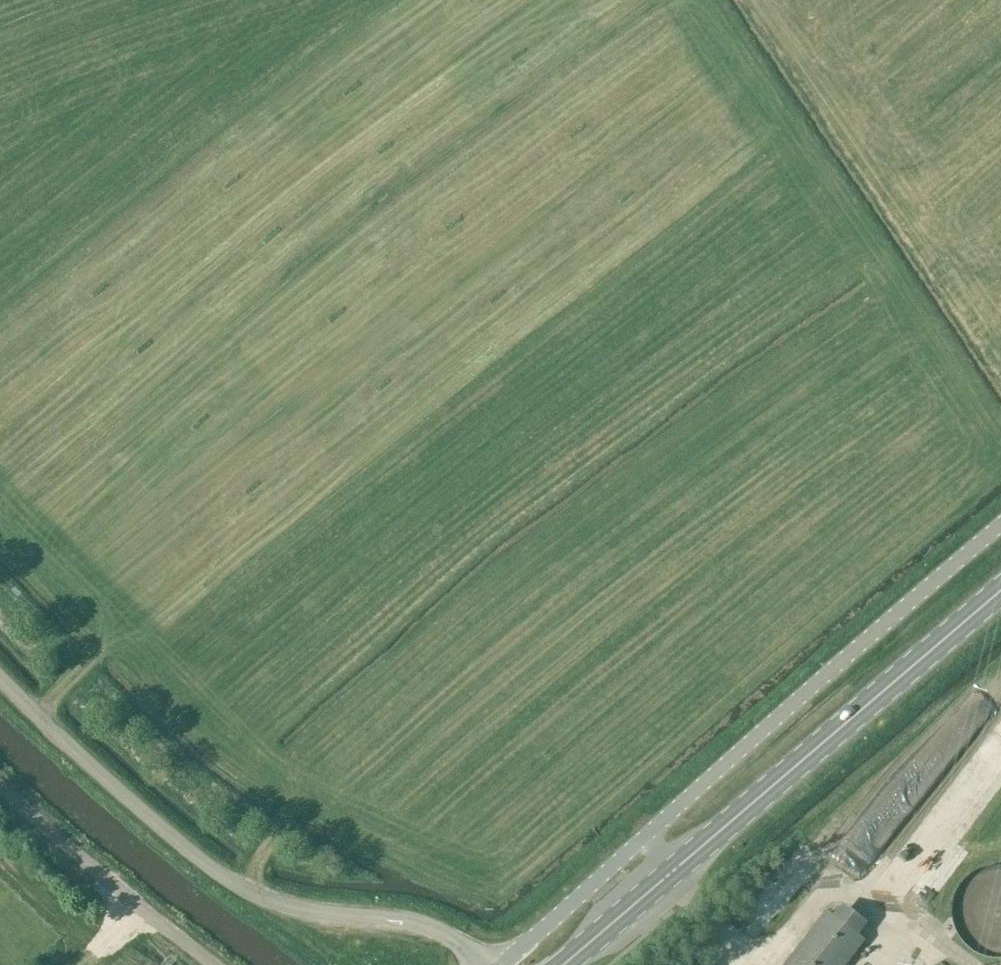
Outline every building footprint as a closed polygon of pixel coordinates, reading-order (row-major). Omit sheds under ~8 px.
[(997,867),(992,867),(987,868),(982,869),(976,872),(971,875),(966,879),(962,884),(958,889),(955,895),(953,901),(951,907),(951,913),(951,919),(952,925),(954,930),(956,935),(959,939),(962,943),(966,947),(970,951),(976,954),(981,957),(987,958),(994,959),(1000,959),(1000,867),(997,867)] [(831,916),(826,913),(786,964),(844,964),(865,938),(858,934),(866,924),(842,904),(831,916)] [(682,955),(674,964),(695,964),(682,955)]
